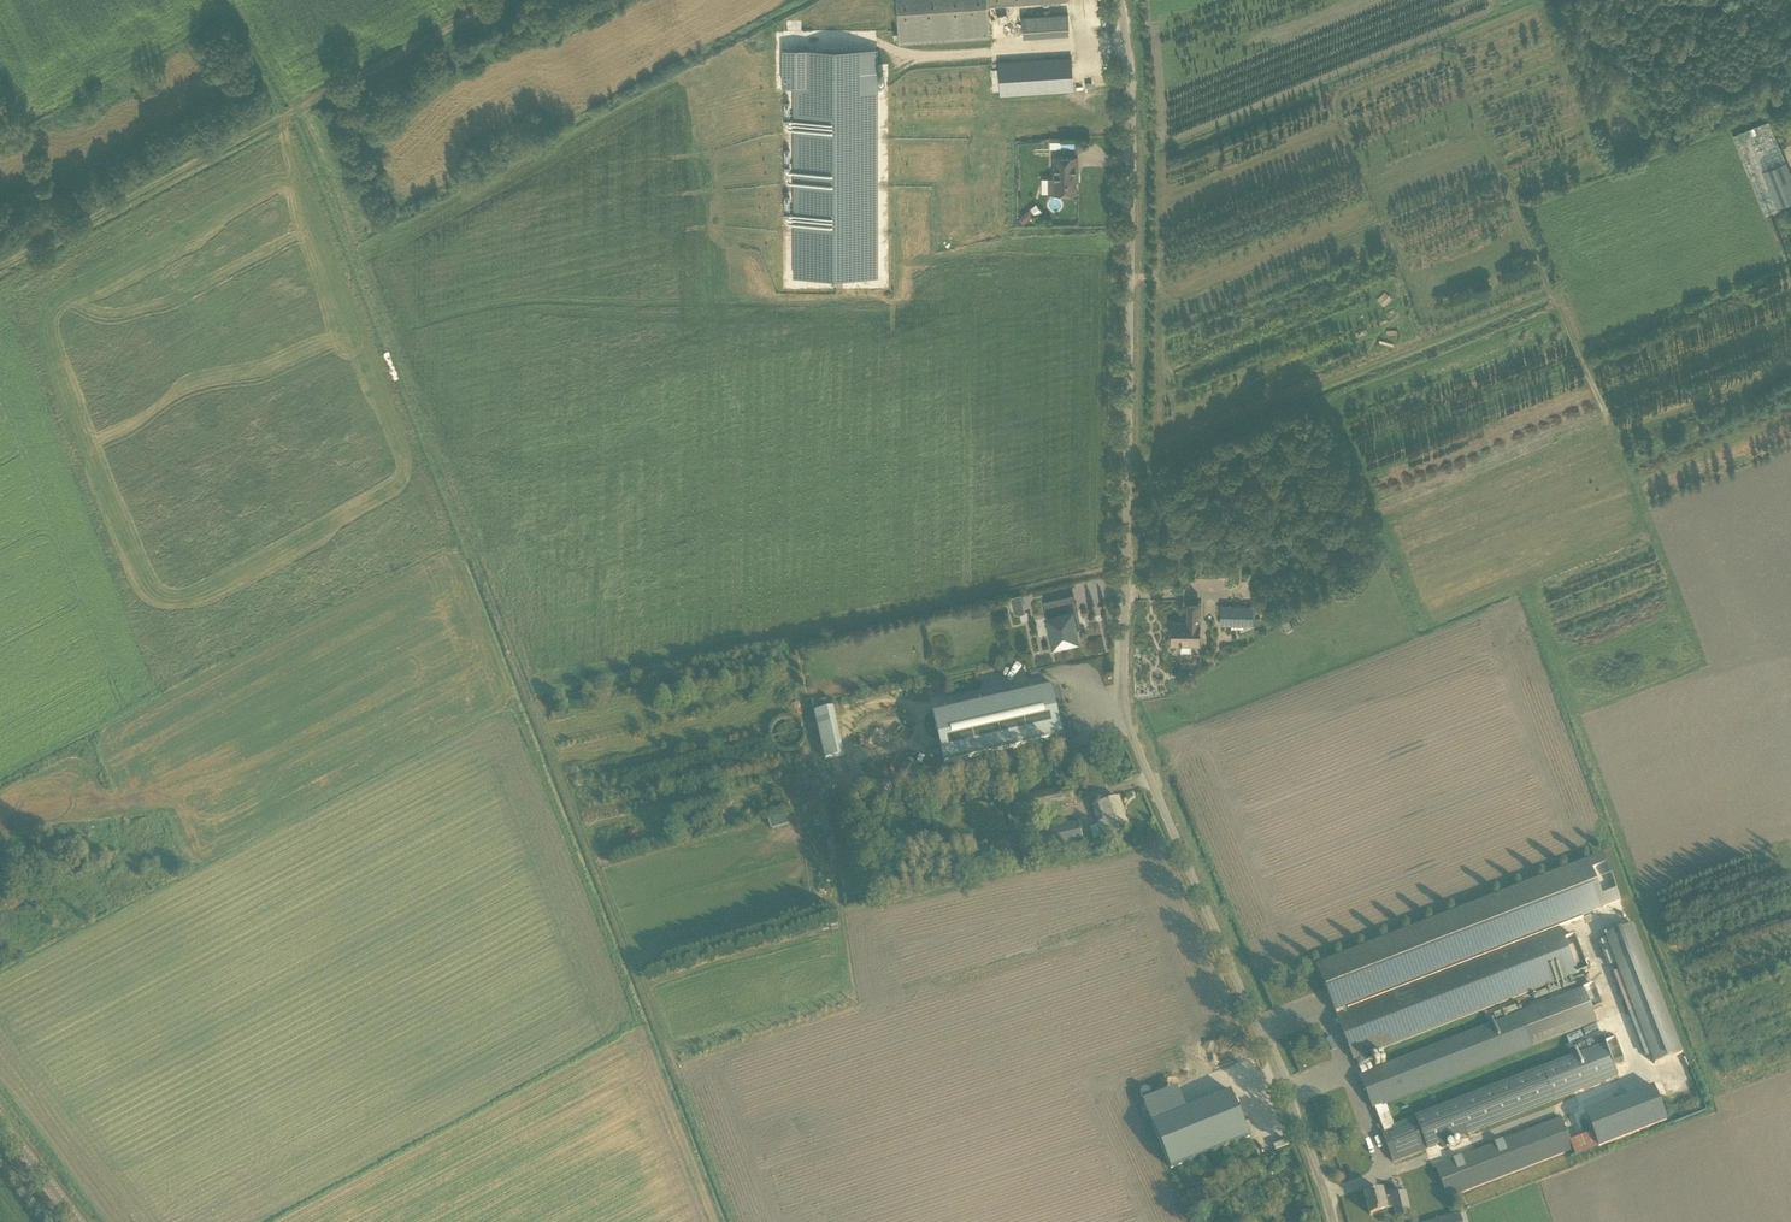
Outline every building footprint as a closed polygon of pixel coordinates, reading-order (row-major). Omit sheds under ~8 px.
[(987,5),(987,0),(897,0),(900,43),(990,37),(987,5)] [(1068,13),(1021,16),(1023,36),(1070,33),(1068,13)] [(802,85),(805,276),(886,275),(883,48),(801,49),(789,49),(790,85),(802,85)] [(1071,58),(999,62),(1001,94),(1073,90),(1071,58)] [(1785,161),(1768,119),(1746,128),(1733,134),(1764,211),(1766,214),(1769,213),(1779,209),(1777,206),(1790,201),(1790,175),(1785,161)] [(1078,155),(1054,156),(1054,177),(1048,177),(1048,193),(1076,192),(1076,173),(1078,173),(1078,155)] [(1023,224),(1033,215),(1028,209),(1020,216),(1021,217),(1019,219),(1023,224)] [(1078,639),(1074,622),(1079,620),(1073,593),(1043,600),(1047,617),(1052,616),(1056,633),(1050,635),(1053,648),(1063,645),(1062,642),(1078,639)] [(1014,613),(1017,612),(1024,611),(1022,603),(1021,600),(1020,594),(1011,596),(1010,596),(1012,602),(1014,613)] [(1172,644),(1181,644),(1181,651),(1191,651),(1192,644),(1199,644),(1199,623),(1199,622),(1199,604),(1188,604),(1188,622),(1172,622),(1172,644)] [(1254,605),(1221,604),(1220,624),(1253,625),(1254,605)] [(1067,719),(1066,719),(1066,720),(1059,721),(1055,706),(1063,705),(1064,705),(1060,688),(1059,688),(1039,693),(934,717),(945,764),(1050,740),(1070,736),(1071,736),(1067,719)] [(815,713),(826,760),(844,755),(834,708),(815,713)] [(1071,787),(1023,797),(1022,793),(1013,795),(1018,816),(1075,803),(1071,787)] [(1098,824),(1098,825),(1091,828),(1095,840),(1102,837),(1103,838),(1130,828),(1119,798),(1099,806),(1104,822),(1098,824)] [(768,818),(771,829),(788,824),(785,813),(768,818)] [(1032,832),(1032,834),(1020,837),(1024,855),(1024,854),(1026,860),(1037,858),(1036,852),(1083,842),(1079,822),(1032,832)] [(1015,848),(1013,836),(991,840),(992,851),(1015,848)] [(1337,1015),(1344,1012),(1343,1009),(1620,901),(1606,865),(1602,854),(1588,860),(1317,965),(1335,1012),(1337,1015)] [(37,875),(25,877),(26,883),(37,881),(37,879),(49,877),(48,870),(37,872),(37,875)] [(1655,1064),(1683,1054),(1633,926),(1605,937),(1655,1064)] [(1344,1012),(1337,1015),(1336,1015),(1354,1060),(1356,1059),(1363,1057),(1578,973),(1588,970),(1575,936),(1565,940),(1561,928),(1344,1012)] [(1390,1128),(1382,1105),(1534,1046),(1597,1022),(1593,1010),(1602,1007),(1594,985),(1369,1072),(1363,1057),(1356,1059),(1362,1075),(1360,1076),(1372,1109),(1374,1108),(1383,1130),(1390,1128)] [(1587,1070),(1592,1084),(1617,1075),(1612,1061),(1587,1070)] [(1393,1163),(1554,1100),(1542,1069),(1390,1128),(1383,1130),(1381,1131),(1393,1163)] [(1655,1089),(1586,1115),(1599,1149),(1668,1122),(1655,1089)] [(1171,1169),(1250,1137),(1231,1091),(1152,1123),(1171,1169)] [(1448,1198),(1574,1150),(1561,1118),(1436,1167),(1448,1198)] [(1409,1187),(1428,1180),(1424,1170),(1405,1177),(1409,1187)] [(1191,1202),(1205,1197),(1201,1187),(1187,1192),(1191,1202)] [(1370,1216),(1388,1211),(1387,1209),(1394,1208),(1397,1219),(1411,1216),(1405,1193),(1392,1197),(1384,1199),(1383,1191),(1365,1196),(1370,1216)] [(1459,1213),(1431,1221),(1462,1221),(1459,1213)]
